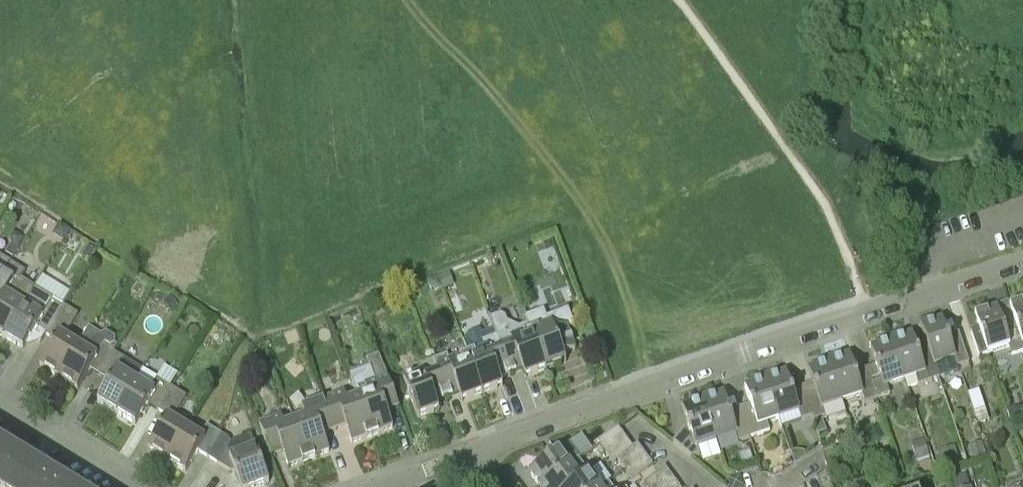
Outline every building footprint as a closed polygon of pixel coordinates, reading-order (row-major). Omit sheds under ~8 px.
[(59,223),(53,235),(59,238),(63,241),(70,229),(59,223)] [(9,237),(10,245),(17,249),(24,237),(13,231),(9,237)] [(6,253),(13,258),(17,249),(10,245),(6,253)] [(82,258),(91,263),(97,252),(88,247),(82,258)] [(10,261),(0,255),(0,277),(10,261)] [(11,262),(10,261),(0,277),(0,335),(3,337),(33,287),(21,279),(25,272),(11,263),(11,262)] [(450,273),(439,277),(442,288),(443,288),(454,284),(450,273)] [(38,289),(66,303),(72,290),(45,276),(38,289)] [(439,277),(428,281),(431,288),(436,290),(442,288),(439,277)] [(23,304),(3,337),(23,349),(26,344),(31,335),(41,341),(45,335),(62,305),(53,299),(47,296),(35,288),(33,287),(23,304)] [(179,309),(171,297),(163,303),(164,304),(171,313),(171,314),(179,309)] [(1009,307),(1022,348),(1022,346),(1022,345),(1022,302),(1009,307)] [(55,341),(40,366),(58,377),(78,344),(64,335),(77,314),(62,305),(45,335),(55,341)] [(1022,352),(1022,348),(1009,307),(998,311),(997,308),(975,316),(979,329),(971,331),(979,357),(987,354),(1009,347),(1011,355),(1022,352)] [(549,323),(530,331),(532,335),(545,370),(561,364),(566,362),(564,357),(563,355),(575,350),(567,329),(575,327),(568,310),(561,312),(547,318),(549,323)] [(943,320),(935,323),(934,319),(921,324),(929,348),(931,353),(935,367),(939,377),(959,371),(958,368),(969,363),(960,338),(950,341),(943,320)] [(507,322),(492,327),(493,330),(496,337),(501,350),(510,375),(522,370),(523,373),(528,371),(530,376),(545,370),(532,335),(528,325),(520,328),(515,326),(507,322)] [(78,344),(58,377),(77,389),(89,370),(99,376),(113,353),(117,346),(115,345),(110,347),(106,345),(105,344),(102,342),(102,337),(102,336),(89,328),(80,345),(78,344)] [(469,340),(464,341),(466,346),(468,354),(475,352),(477,357),(468,360),(481,394),(498,388),(503,386),(501,381),(500,379),(510,375),(501,350),(496,337),(493,330),(482,335),(481,331),(478,330),(469,333),(468,337),(469,340)] [(904,334),(892,338),(906,381),(917,377),(919,384),(928,381),(939,377),(935,367),(931,353),(920,357),(918,352),(917,349),(912,335),(905,337),(904,334)] [(889,387),(906,381),(892,338),(877,343),(878,346),(870,349),(876,365),(866,368),(876,399),(892,394),(889,387)] [(117,413),(136,381),(142,371),(113,353),(99,376),(109,382),(98,401),(117,413)] [(481,394),(466,355),(450,361),(447,355),(431,361),(445,399),(459,394),(460,397),(465,395),(466,400),(481,394)] [(866,368),(855,372),(850,356),(843,358),(842,355),(829,359),(842,402),(863,395),(866,403),(876,399),(866,368)] [(808,370),(813,383),(803,386),(813,416),(814,418),(822,416),(824,415),(822,409),(842,402),(829,359),(814,364),(815,368),(808,370)] [(436,403),(445,399),(431,361),(418,366),(421,373),(403,380),(418,418),(434,412),(432,407),(437,405),(436,403)] [(352,375),(350,375),(358,397),(356,398),(368,429),(371,436),(393,428),(387,412),(399,407),(387,377),(387,376),(381,362),(369,366),(370,368),(352,375)] [(136,381),(117,413),(135,425),(147,405),(158,412),(173,389),(170,387),(157,379),(156,378),(142,371),(136,381)] [(803,385),(792,389),(786,373),(779,376),(778,372),(763,377),(778,420),(799,413),(802,420),(813,416),(803,386),(803,385)] [(765,424),(778,420),(763,377),(751,382),(752,385),(745,388),(750,404),(739,407),(749,439),(768,432),(765,424)] [(167,461),(187,427),(174,419),(187,397),(173,389),(158,412),(167,417),(148,449),(167,461)] [(978,424),(989,420),(979,390),(968,393),(978,424)] [(739,407),(729,410),(724,394),(717,397),(716,393),(701,398),(716,441),(735,434),(739,442),(749,439),(739,407)] [(343,394),(322,402),(325,410),(328,418),(332,428),(344,424),(346,428),(352,443),(366,438),(371,436),(368,429),(356,398),(346,402),(343,394)] [(678,437),(673,443),(691,458),(700,455),(698,447),(716,441),(701,398),(688,403),(690,406),(682,409),(688,425),(691,434),(678,437)] [(303,418),(294,421),(306,453),(308,459),(315,457),(329,451),(324,436),(322,432),(332,428),(328,418),(325,410),(322,402),(300,410),(303,418)] [(1008,410),(1013,426),(1022,423),(1022,411),(1022,407),(1008,410)] [(814,418),(819,435),(827,432),(822,416),(814,418)] [(308,459),(294,421),(283,426),(280,418),(257,427),(268,457),(282,451),(288,467),(308,459)] [(207,458),(222,434),(208,425),(201,435),(187,427),(167,461),(186,472),(198,452),(207,458)] [(605,452),(625,437),(618,428),(597,442),(605,452)] [(251,435),(229,443),(226,436),(222,434),(207,458),(231,472),(235,471),(241,486),(258,486),(269,483),(251,435)] [(613,461),(618,458),(633,448),(625,437),(605,452),(613,461)] [(912,445),(918,461),(929,457),(924,441),(912,445)] [(530,474),(539,486),(541,486),(571,465),(578,459),(580,457),(570,443),(560,451),(530,474)] [(969,447),(973,460),(986,456),(982,443),(969,447)] [(625,468),(644,454),(637,444),(633,448),(618,458),(625,468)] [(28,462),(0,445),(0,486),(13,486),(28,462)] [(632,479),(636,476),(652,465),(644,454),(625,468),(632,479)] [(541,486),(571,486),(582,479),(588,474),(589,473),(579,460),(578,459),(571,465),(541,486)] [(28,462),(13,486),(68,486),(28,462)] [(672,477),(665,467),(646,482),(649,486),(659,486),(672,477)] [(571,486),(599,486),(589,473),(588,474),(582,479),(571,486)] [(740,475),(728,479),(730,486),(744,486),(740,475)] [(672,477),(659,486),(680,486),(672,477)]
